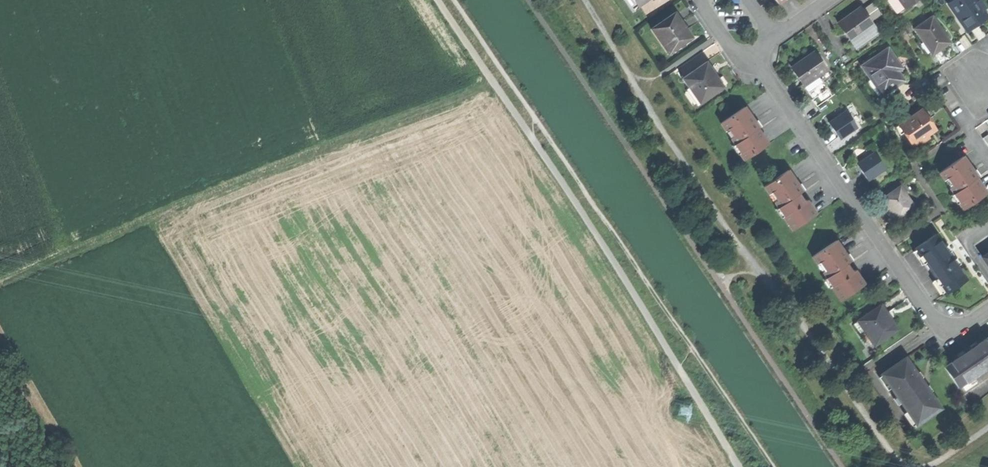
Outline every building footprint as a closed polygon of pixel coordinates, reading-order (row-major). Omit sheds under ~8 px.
[(904,7),(900,0),(895,0),(901,9),(904,7)] [(969,30),(978,23),(987,17),(975,0),(956,0),(949,5),(959,20),(961,19),(969,30)] [(882,15),(873,2),(862,10),(871,22),(882,15)] [(838,24),(851,42),(852,41),(867,31),(874,26),(871,22),(862,10),(861,8),(849,16),(838,24)] [(653,28),(670,53),(693,37),(684,24),(676,12),(653,28)] [(915,30),(932,55),(942,48),(950,43),(932,17),(923,23),(924,24),(915,30)] [(966,32),(969,30),(961,19),(959,20),(958,21),(966,32)] [(879,34),(874,26),(867,31),(869,34),(854,45),(858,50),(879,34)] [(869,34),(867,31),(852,41),(854,45),(869,34)] [(862,66),(882,95),(904,81),(897,71),(891,63),(896,60),(888,48),(862,66)] [(814,52),(791,68),(798,77),(804,86),(818,76),(826,70),(814,52)] [(899,64),(896,60),(891,63),(897,71),(901,68),(899,64)] [(708,61),(684,79),(690,88),(691,87),(702,103),(725,87),(719,78),(714,72),(716,71),(708,61)] [(831,96),(818,76),(804,86),(813,99),(812,100),(817,106),(831,96)] [(912,98),(914,100),(928,90),(926,88),(912,98)] [(735,144),(746,160),(769,144),(759,129),(760,128),(756,122),(745,106),(722,122),(727,130),(729,128),(735,136),(732,138),(736,143),(735,144)] [(922,109),(900,124),(906,132),(904,133),(913,146),(921,140),(922,142),(928,138),(927,136),(936,130),(928,118),(922,109)] [(836,131),(841,139),(858,128),(847,111),(831,123),(836,131)] [(901,135),(904,133),(906,132),(900,124),(896,127),(901,135)] [(854,159),(858,165),(875,153),(871,147),(854,159)] [(863,171),(869,180),(886,168),(875,153),(858,165),(863,171)] [(953,194),(963,209),(986,193),(976,179),(977,178),(962,156),(950,165),(939,172),(944,180),(946,178),(952,186),(950,188),(954,193),(953,194)] [(779,208),(794,230),(817,214),(808,201),(805,203),(803,199),(800,195),(803,192),(788,170),(765,186),(771,194),(773,193),(778,201),(776,202),(780,208),(779,208)] [(896,185),(899,188),(901,186),(906,194),(911,191),(903,180),(896,185)] [(887,192),(889,195),(899,188),(896,185),(887,192)] [(891,209),(898,219),(915,207),(906,194),(901,186),(899,188),(889,195),(883,199),(891,209)] [(872,190),(877,198),(883,194),(877,187),(872,190)] [(933,273),(946,293),(967,279),(937,234),(916,248),(933,273)] [(827,279),(841,300),(865,285),(856,271),(853,273),(850,268),(848,265),(851,262),(837,241),(813,257),(818,264),(820,263),(826,271),(824,272),(828,278),(827,279)] [(871,339),(875,345),(900,329),(892,318),(883,304),(859,321),(871,339)] [(867,342),(871,339),(859,321),(855,324),(867,342)] [(958,388),(987,368),(987,337),(966,352),(944,368),(958,388)] [(882,375),(917,425),(941,409),(918,375),(906,358),(882,375)]
